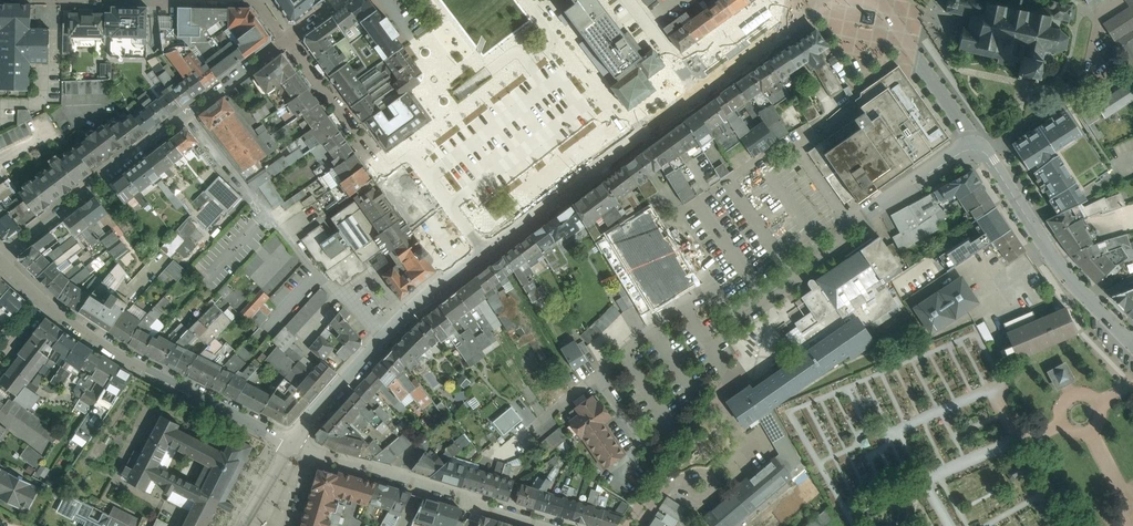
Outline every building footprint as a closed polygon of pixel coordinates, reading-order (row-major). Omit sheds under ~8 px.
[(281,8),(292,0),(276,0),(281,8)] [(305,0),(292,0),(281,8),(290,20),(295,21),(322,0),(305,0)] [(403,46),(396,37),(400,35),(387,17),(383,19),(369,0),(353,0),(347,5),(367,31),(350,44),(357,55),(364,65),(368,71),(403,46)] [(614,78),(616,77),(641,58),(598,0),(571,0),(574,3),(564,11),(614,78)] [(704,11),(716,27),(732,15),(722,0),(718,0),(704,11)] [(732,15),(750,2),(748,0),(722,0),(732,15)] [(946,6),(947,6),(946,12),(950,13),(950,12),(952,12),(952,13),(955,14),(955,13),(958,13),(958,15),(960,15),(967,16),(967,15),(970,16),(970,17),(968,28),(968,29),(965,28),(965,27),(963,27),(962,31),(962,32),(960,31),(960,33),(958,43),(958,45),(959,45),(959,46),(958,50),(960,51),(960,50),(963,50),(963,51),(964,52),(970,53),(971,53),(972,52),(975,52),(974,54),(976,54),(983,56),(985,56),(992,58),(994,58),(994,56),(997,57),(996,63),(997,64),(997,63),(1005,65),(1006,66),(1006,65),(1013,67),(1015,67),(1016,61),(1019,62),(1019,64),(1020,64),(1018,75),(1017,79),(1020,80),(1021,76),(1022,76),(1023,76),(1023,77),(1024,77),(1025,77),(1025,76),(1026,76),(1026,75),(1030,76),(1030,77),(1030,78),(1031,78),(1031,79),(1031,78),(1032,79),(1032,78),(1033,78),(1033,79),(1034,79),(1033,83),(1037,83),(1037,80),(1041,80),(1042,77),(1038,76),(1041,63),(1045,64),(1045,62),(1051,63),(1053,55),(1054,55),(1054,52),(1063,49),(1066,52),(1067,50),(1066,49),(1066,46),(1065,45),(1066,39),(1070,37),(1069,35),(1066,37),(1059,30),(1060,27),(1059,27),(1060,20),(1067,22),(1068,23),(1070,22),(1069,21),(1069,20),(1072,21),(1075,8),(1071,8),(1072,7),(1073,6),(1072,4),(1070,5),(1048,0),(1046,9),(1039,7),(1036,0),(947,0),(946,6)] [(698,3),(686,12),(691,20),(704,11),(698,3)] [(7,4),(6,29),(30,29),(30,28),(31,4),(7,4)] [(367,31),(347,5),(332,16),(340,28),(345,37),(350,43),(350,44),(367,31)] [(756,32),(779,16),(771,5),(748,21),(756,32)] [(112,12),(112,26),(112,36),(150,36),(151,6),(118,6),(118,12),(112,12)] [(87,36),(88,8),(79,8),(78,14),(71,13),(70,13),(70,24),(68,24),(68,25),(67,35),(70,35),(70,36),(71,36),(87,36)] [(88,8),(87,36),(105,37),(106,37),(106,36),(108,36),(108,26),(109,25),(106,25),(106,15),(105,15),(93,14),(93,8),(88,8)] [(229,20),(229,8),(192,8),(191,27),(205,27),(207,30),(220,20),(229,20)] [(237,38),(259,22),(250,9),(229,8),(229,20),(229,27),(237,38)] [(691,20),(683,26),(695,42),(716,27),(704,11),(691,20)] [(691,20),(686,12),(678,18),(683,26),(691,20)] [(340,28),(332,17),(327,21),(335,31),(340,28)] [(678,18),(663,29),(681,53),(695,42),(683,26),(678,18)] [(220,20),(207,30),(205,27),(191,27),(191,31),(191,44),(195,45),(207,61),(208,60),(233,40),(237,45),(241,43),(237,38),(229,27),(229,20),(220,20)] [(335,31),(327,21),(305,37),(304,41),(316,58),(332,46),(336,43),(330,35),(335,31)] [(259,22),(237,38),(241,43),(250,54),(268,40),(270,36),(259,22)] [(471,25),(500,63),(518,49),(509,38),(496,48),(489,39),(494,35),(488,28),(481,33),(474,23),(471,25)] [(68,25),(63,25),(63,53),(64,53),(64,51),(69,51),(71,49),(72,49),(72,44),(71,42),(71,36),(70,36),(70,35),(67,35),(68,25)] [(6,29),(2,29),(2,34),(1,90),(29,90),(30,62),(49,62),(50,29),(30,28),(30,29),(6,29)] [(171,29),(170,28),(159,28),(159,29),(164,54),(167,53),(168,53),(177,50),(178,50),(178,46),(178,44),(178,31),(178,29),(171,29)] [(801,40),(817,64),(821,61),(817,55),(822,51),(828,47),(816,30),(801,40)] [(178,31),(178,44),(191,44),(191,31),(178,31)] [(350,43),(345,37),(336,43),(332,46),(345,64),(347,62),(357,55),(350,43)] [(250,54),(241,43),(237,45),(233,40),(208,60),(207,61),(206,62),(207,64),(218,78),(250,54)] [(817,64),(801,40),(790,47),(790,46),(784,50),(796,69),(808,61),(812,67),(817,64)] [(207,61),(195,45),(191,44),(178,44),(178,46),(189,46),(204,66),(207,64),(206,62),(207,61)] [(204,66),(189,46),(178,46),(178,50),(177,50),(181,55),(185,60),(205,88),(218,78),(207,64),(204,66)] [(345,64),(332,46),(316,58),(329,75),(329,76),(330,76),(346,64),(345,64)] [(346,64),(330,76),(364,123),(367,120),(407,92),(421,82),(419,80),(420,75),(422,73),(403,46),(368,71),(364,65),(357,69),(352,69),(347,62),(345,64),(346,64)] [(641,58),(616,77),(619,81),(611,87),(628,111),(656,90),(647,79),(665,66),(653,49),(641,58)] [(177,50),(168,53),(167,53),(173,62),(181,55),(177,50)] [(784,50),(767,62),(780,80),(784,86),(792,80),(788,74),(796,69),(784,50)] [(843,89),(824,58),(826,57),(822,51),(817,55),(821,61),(817,64),(812,67),(830,97),(843,89)] [(167,64),(174,73),(179,70),(173,62),(167,53),(164,54),(160,55),(167,64)] [(282,53),(254,75),(266,93),(296,72),(282,53)] [(185,60),(181,55),(173,62),(179,70),(185,77),(187,75),(189,77),(181,83),(192,98),(205,88),(185,60)] [(767,62),(749,74),(761,91),(762,92),(780,80),(767,62)] [(112,76),(112,63),(101,63),(101,76),(112,76)] [(162,68),(159,64),(152,69),(158,77),(165,71),(162,68)] [(170,78),(174,73),(167,64),(162,68),(165,71),(170,78)] [(837,173),(928,108),(898,67),(853,98),(869,121),(860,128),(824,154),(835,170),(837,173)] [(152,69),(146,73),(152,82),(158,77),(152,69)] [(181,83),(176,86),(175,84),(170,78),(165,71),(158,77),(169,91),(181,106),(192,98),(181,83)] [(296,72),(266,93),(278,109),(284,105),(308,89),(296,72)] [(761,91),(749,74),(736,83),(748,100),(753,97),(761,91)] [(252,76),(231,92),(234,96),(255,80),(252,76)] [(169,91),(158,77),(152,82),(162,94),(163,93),(165,95),(159,100),(170,115),(181,106),(169,91)] [(105,80),(65,81),(66,95),(105,93),(105,80)] [(780,80),(762,92),(773,106),(790,95),(784,86),(780,80)] [(736,83),(720,94),(721,95),(715,99),(726,116),(733,111),(737,108),(748,100),(736,83)] [(1095,104),(1104,119),(1132,100),(1132,91),(1128,83),(1095,104)] [(308,89),(284,105),(289,112),(295,120),(302,115),(318,103),(308,89)] [(761,91),(753,97),(764,111),(773,106),(762,92),(761,91)] [(158,99),(153,103),(145,92),(137,98),(145,109),(146,108),(158,124),(170,115),(159,100),(158,99)] [(407,92),(367,120),(370,124),(369,129),(386,152),(406,138),(404,135),(426,119),(407,92)] [(258,136),(227,96),(198,118),(240,173),(271,153),(258,136)] [(715,99),(697,112),(709,131),(719,124),(727,118),(726,116),(715,99)] [(758,114),(748,100),(737,108),(739,110),(745,106),(753,119),(759,115),(758,114)] [(141,112),(133,102),(127,107),(146,133),(158,124),(146,108),(145,109),(141,112)] [(318,103),(302,115),(304,117),(312,128),(328,117),(318,103)] [(263,104),(252,112),(259,122),(270,115),(263,104)] [(425,104),(421,107),(428,115),(432,112),(425,104)] [(813,105),(801,111),(809,122),(820,116),(813,105)] [(764,111),(758,114),(759,115),(764,122),(776,140),(788,133),(773,106),(764,111)] [(120,123),(135,142),(137,140),(146,133),(127,107),(126,108),(131,115),(120,123)] [(1099,119),(1091,107),(1081,114),(1089,126),(1099,119)] [(928,108),(837,173),(852,194),(854,197),(858,202),(949,138),(928,108)] [(1035,164),(1049,155),(1054,152),(1055,152),(1055,151),(1081,135),(1081,134),(1068,114),(1064,109),(1064,110),(1057,114),(1059,118),(1048,125),(1046,122),(1039,127),(1038,126),(1038,127),(1031,132),(1033,135),(1021,142),(1019,139),(1013,143),(1012,143),(1012,144),(1015,149),(1028,169),(1035,164)] [(28,110),(18,110),(18,126),(33,118),(28,110)] [(750,132),(739,116),(737,118),(733,111),(726,116),(727,118),(729,122),(735,130),(740,139),(750,132)] [(289,112),(282,116),(288,124),(290,123),(295,120),(289,112)] [(709,131),(697,112),(684,121),(698,143),(701,147),(713,138),(709,131)] [(295,120),(290,123),(294,128),(303,122),(304,117),(302,115),(295,120)] [(312,128),(295,140),(300,148),(298,150),(302,156),(311,150),(338,131),(328,117),(312,128)] [(727,118),(719,124),(722,127),(729,122),(727,118)] [(854,120),(808,153),(826,178),(835,170),(824,154),(860,128),(854,120)] [(665,136),(678,155),(679,154),(679,156),(698,143),(684,121),(665,136)] [(31,135),(25,122),(19,125),(25,138),(31,135)] [(109,144),(113,150),(117,147),(121,144),(124,148),(125,149),(132,144),(135,142),(120,123),(119,124),(117,122),(111,128),(108,124),(103,129),(97,133),(106,146),(109,144)] [(729,122),(722,127),(727,135),(735,130),(729,122)] [(764,122),(750,132),(740,139),(741,140),(753,157),(776,140),(764,122)] [(278,148),(263,124),(256,130),(260,135),(258,136),(271,153),(278,148)] [(19,125),(13,128),(19,140),(25,138),(19,125)] [(19,140),(13,128),(7,131),(13,143),(19,140)] [(189,130),(183,129),(171,138),(183,155),(188,151),(190,154),(195,150),(193,147),(199,143),(189,130)] [(727,135),(717,143),(724,153),(741,140),(740,139),(735,130),(727,135)] [(13,143),(7,131),(2,134),(7,146),(13,143)] [(88,139),(103,158),(107,156),(108,158),(115,153),(113,150),(109,144),(106,146),(97,133),(95,131),(87,137),(88,139)] [(338,131),(311,150),(322,166),(314,171),(319,178),(338,165),(355,154),(338,131)] [(678,155),(665,136),(649,148),(660,167),(678,155)] [(171,138),(146,158),(160,176),(162,179),(165,182),(179,171),(175,167),(180,163),(177,160),(183,155),(171,138)] [(103,158),(88,139),(75,149),(92,172),(89,168),(98,161),(99,162),(99,161),(101,161),(103,160),(103,158)] [(61,160),(78,183),(92,172),(75,149),(73,146),(63,153),(65,156),(61,160)] [(660,167),(649,148),(636,157),(649,176),(661,167),(660,167)] [(195,150),(190,154),(188,151),(183,155),(199,175),(208,167),(195,150)] [(298,150),(285,159),(290,165),(302,156),(298,150)] [(319,178),(318,178),(328,192),(330,191),(338,185),(347,179),(347,178),(348,177),(348,178),(364,166),(355,154),(319,178)] [(678,155),(660,167),(661,167),(666,175),(679,168),(680,170),(686,166),(679,156),(679,154),(678,155)] [(199,175),(183,155),(177,160),(180,163),(175,167),(179,171),(195,193),(206,184),(199,175)] [(1043,181),(1065,166),(1058,156),(1058,155),(1051,158),(1049,155),(1035,164),(1038,169),(1033,173),(1034,173),(1038,179),(1041,177),(1043,181)] [(284,156),(266,169),(267,170),(248,183),(253,191),(259,187),(269,180),(290,165),(285,159),(284,156)] [(78,183),(61,160),(58,157),(50,163),(53,166),(47,171),(64,193),(78,183)] [(649,176),(636,157),(623,167),(637,185),(647,177),(649,176)] [(146,158),(126,173),(139,191),(140,191),(160,176),(146,158)] [(208,167),(199,175),(206,184),(210,190),(227,176),(215,162),(208,167)] [(723,165),(715,171),(721,179),(728,174),(723,165)] [(364,166),(348,178),(348,177),(347,178),(347,179),(338,185),(330,191),(339,204),(355,192),(354,191),(356,190),(356,189),(372,178),(364,166)] [(1065,166),(1043,181),(1048,189),(1070,175),(1065,166)] [(637,185),(623,167),(620,169),(603,182),(617,200),(631,189),(634,188),(637,185)] [(679,168),(666,175),(684,205),(695,197),(680,170),(679,168)] [(835,170),(826,178),(842,201),(852,194),(837,173),(835,170)] [(35,181),(51,203),(64,193),(47,171),(38,178),(38,179),(35,181)] [(195,193),(179,171),(165,182),(174,194),(181,202),(182,204),(195,193)] [(980,184),(972,171),(940,188),(946,198),(952,195),(954,198),(957,196),(959,199),(980,184)] [(139,191),(126,173),(111,185),(124,202),(129,199),(134,195),(143,207),(149,203),(140,191),(139,191)] [(1070,175),(1048,189),(1045,191),(1050,198),(1055,207),(1059,213),(1059,214),(1067,210),(1068,209),(1079,204),(1087,200),(1086,199),(1086,200),(1080,191),(1075,183),(1076,183),(1075,182),(1070,175)] [(227,176),(210,190),(211,192),(212,193),(176,232),(185,241),(188,238),(196,229),(197,228),(196,227),(219,202),(216,199),(233,185),(227,176)] [(647,177),(637,185),(646,199),(658,192),(650,179),(647,177)] [(2,193),(5,198),(8,196),(17,189),(9,178),(4,181),(9,188),(2,193)] [(165,182),(162,179),(157,183),(169,198),(174,194),(165,182)] [(284,202),(269,180),(259,187),(275,209),(284,202)] [(2,193),(9,188),(4,181),(0,185),(0,195),(2,193)] [(51,203),(35,181),(20,192),(25,200),(30,207),(36,214),(43,208),(44,209),(51,204),(51,203)] [(367,216),(389,201),(377,185),(374,187),(371,182),(357,192),(358,194),(354,197),(356,200),(367,216)] [(588,193),(602,216),(607,225),(617,218),(621,225),(630,220),(617,200),(603,182),(588,193)] [(206,184),(195,193),(202,202),(211,192),(210,190),(206,184)] [(980,184),(959,199),(967,211),(969,209),(975,219),(994,206),(980,184)] [(940,188),(932,193),(938,203),(941,201),(946,198),(940,188)] [(303,189),(281,204),(285,210),(307,194),(303,189)] [(645,211),(633,192),(631,189),(617,200),(630,220),(645,211)] [(190,215),(202,202),(195,193),(182,204),(190,215)] [(602,216),(588,193),(572,204),(584,224),(596,243),(603,238),(595,226),(592,222),(602,216)] [(938,203),(932,193),(922,199),(932,217),(944,208),(941,201),(938,203)] [(174,194),(169,198),(176,206),(181,202),(174,194)] [(138,211),(143,207),(134,195),(129,199),(138,211)] [(313,195),(302,202),(306,208),(317,200),(313,195)] [(3,200),(0,201),(0,204),(3,208),(13,201),(8,196),(5,198),(3,200)] [(1068,209),(1067,210),(1059,214),(1046,220),(1055,234),(1075,222),(1080,220),(1080,221),(1081,220),(1082,220),(1083,220),(1103,211),(1103,215),(1123,207),(1119,196),(1104,201),(1103,200),(1085,209),(1081,207),(1079,204),(1068,209)] [(95,197),(78,210),(90,226),(108,213),(95,197)] [(0,204),(0,219),(9,212),(14,208),(17,206),(14,203),(16,201),(15,199),(13,201),(3,208),(0,204)] [(245,199),(228,217),(233,221),(249,203),(245,199)] [(922,199),(908,206),(920,225),(932,217),(922,199)] [(959,199),(944,208),(949,216),(960,208),(964,213),(967,211),(959,199)] [(17,206),(14,208),(19,215),(20,214),(30,207),(25,200),(17,206)] [(375,237),(380,233),(367,216),(356,200),(331,218),(340,230),(330,237),(321,225),(307,234),(308,235),(301,240),(307,248),(309,247),(320,263),(321,262),(327,270),(325,271),(333,282),(336,280),(340,285),(344,286),(352,280),(352,277),(358,273),(361,273),(368,268),(364,263),(383,249),(375,237)] [(389,201),(367,216),(380,233),(402,219),(389,201)] [(559,215),(572,234),(584,224),(572,204),(559,215)] [(908,206),(891,215),(900,233),(893,237),(900,251),(926,236),(926,237),(920,225),(908,206)] [(994,206),(975,219),(976,219),(986,234),(991,242),(993,241),(1010,229),(994,206)] [(30,207),(20,214),(21,215),(28,224),(37,217),(36,214),(30,207)] [(645,211),(630,220),(621,225),(607,234),(653,309),(686,290),(697,283),(651,207),(645,211)] [(944,208),(932,217),(937,224),(949,216),(944,208)] [(970,223),(976,219),(975,219),(969,209),(967,211),(964,213),(963,216),(967,223),(970,223)] [(90,226),(78,210),(65,220),(77,235),(82,231),(94,246),(96,244),(94,242),(99,238),(95,233),(95,232),(90,226)] [(9,212),(0,219),(0,237),(2,240),(7,240),(28,224),(21,215),(15,219),(9,212)] [(572,234),(559,215),(545,225),(555,241),(564,234),(566,238),(572,234)] [(932,217),(920,225),(926,237),(927,236),(925,232),(937,224),(932,217)] [(375,237),(383,249),(386,254),(389,252),(389,253),(413,235),(402,219),(380,233),(375,237)] [(1080,220),(1075,222),(1055,234),(1070,254),(1080,248),(1092,245),(1094,244),(1083,227),(1085,225),(1085,224),(1083,220),(1082,220),(1081,220),(1080,221),(1080,220)] [(63,222),(51,231),(55,236),(59,241),(71,232),(63,222)] [(108,222),(101,228),(106,233),(112,229),(108,222)] [(1096,244),(1100,242),(1087,223),(1085,224),(1085,225),(1083,227),(1094,244),(1096,244)] [(555,241),(545,225),(531,235),(540,250),(543,255),(554,272),(569,263),(555,241)] [(128,249),(112,229),(106,233),(101,228),(95,232),(95,233),(99,238),(117,261),(119,259),(118,257),(128,249)] [(212,244),(196,229),(188,238),(204,253),(212,244)] [(1025,250),(1010,229),(993,241),(1008,262),(1025,250)] [(51,231),(19,256),(18,260),(27,268),(42,254),(40,252),(42,251),(40,248),(55,236),(51,231)] [(959,243),(938,257),(946,273),(972,256),(971,255),(991,242),(986,234),(975,241),(969,238),(959,244),(959,243)] [(1102,253),(1121,247),(1124,250),(1131,249),(1127,234),(1100,242),(1096,244),(1099,254),(1102,253)] [(413,235),(389,253),(398,264),(394,267),(383,274),(383,275),(401,300),(416,288),(415,287),(435,272),(436,271),(425,256),(428,254),(414,235),(413,235)] [(540,250),(531,235),(517,246),(530,266),(531,267),(539,261),(538,259),(543,255),(540,250)] [(801,357),(753,390),(750,386),(727,402),(743,426),(761,413),(769,408),(848,353),(851,357),(874,341),(863,326),(868,322),(869,323),(897,304),(884,286),(891,280),(891,279),(894,277),(894,278),(900,274),(903,272),(900,266),(893,257),(897,254),(891,244),(886,247),(880,237),(865,247),(816,280),(819,285),(818,286),(815,280),(813,280),(812,279),(810,280),(809,281),(808,282),(808,283),(808,284),(809,285),(812,290),(804,295),(814,310),(795,323),(800,332),(794,336),(795,337),(793,338),(799,347),(796,349),(801,357)] [(78,242),(67,251),(72,257),(83,248),(78,242)] [(146,242),(140,247),(146,255),(152,250),(146,242)] [(1092,245),(1080,248),(1070,254),(1079,265),(1093,257),(1099,255),(1099,254),(1096,244),(1094,244),(1092,245)] [(62,246),(55,251),(60,257),(66,252),(66,251),(62,246)] [(542,296),(530,277),(527,279),(526,276),(522,271),(530,266),(517,246),(504,256),(512,269),(513,271),(532,303),(542,296)] [(1102,253),(1114,267),(1116,265),(1123,260),(1124,262),(1132,260),(1132,248),(1131,249),(1124,250),(1121,247),(1102,253)] [(46,258),(42,254),(27,268),(37,277),(51,264),(60,257),(55,251),(46,258)] [(51,264),(37,277),(46,286),(60,272),(55,268),(57,266),(58,267),(72,257),(67,251),(66,251),(66,252),(60,257),(51,264)] [(1099,255),(1093,257),(1079,265),(1097,283),(1114,267),(1102,253),(1099,254),(1099,255)] [(504,256),(491,266),(500,281),(498,282),(503,285),(508,281),(509,280),(506,276),(513,271),(512,269),(504,256)] [(903,272),(900,274),(905,280),(931,263),(927,256),(903,272)] [(187,271),(174,260),(165,270),(178,281),(187,271)] [(119,263),(106,278),(107,280),(104,283),(108,286),(101,294),(97,299),(105,305),(107,303),(115,298),(116,296),(113,294),(127,273),(119,263)] [(205,277),(193,266),(188,271),(201,282),(205,277)] [(500,281),(491,266),(474,279),(483,294),(498,282),(500,281)] [(530,266),(522,271),(526,276),(533,272),(531,267),(530,266)] [(80,271),(79,272),(84,278),(92,272),(90,270),(88,271),(85,267),(80,271)] [(60,272),(46,286),(58,297),(69,281),(78,273),(74,268),(64,276),(60,272)] [(69,281),(58,297),(68,304),(79,288),(75,285),(77,282),(81,281),(84,278),(79,272),(78,273),(69,281)] [(10,288),(11,286),(0,276),(0,299),(10,288)] [(97,277),(92,282),(98,287),(103,281),(97,277)] [(960,278),(940,291),(939,292),(937,294),(936,294),(915,308),(915,310),(916,309),(930,332),(931,333),(932,332),(952,319),(953,319),(956,317),(957,316),(977,303),(978,303),(977,301),(962,279),(962,277),(960,278)] [(98,287),(95,290),(101,294),(108,286),(104,283),(107,280),(106,278),(103,281),(98,287)] [(483,294),(474,279),(465,285),(477,304),(486,297),(483,294)] [(508,281),(503,285),(505,289),(511,286),(508,281)] [(85,292),(79,288),(68,304),(79,312),(91,295),(95,290),(98,287),(92,282),(89,286),(85,292)] [(498,282),(483,294),(492,307),(498,316),(503,323),(504,325),(512,320),(507,311),(498,295),(501,294),(500,293),(505,289),(503,285),(498,282)] [(477,304),(465,285),(457,292),(469,310),(477,304)] [(634,305),(622,285),(616,289),(622,297),(616,301),(623,312),(634,305)] [(511,286),(505,289),(510,297),(516,293),(511,286)] [(13,289),(13,290),(10,288),(0,299),(0,320),(6,325),(27,301),(13,289)] [(321,288),(284,327),(293,336),(327,299),(327,293),(321,288)] [(1111,296),(1109,294),(1108,296),(1123,310),(1132,319),(1132,288),(1111,296)] [(95,290),(91,295),(79,312),(94,321),(105,305),(97,299),(101,294),(95,290)] [(261,290),(239,314),(247,322),(270,297),(261,290)] [(469,310),(457,292),(448,299),(460,317),(466,313),(469,310)] [(516,293),(510,297),(512,301),(515,305),(521,301),(516,293)] [(125,301),(116,296),(115,298),(107,303),(115,308),(116,306),(120,308),(123,310),(128,303),(125,301)] [(163,297),(151,310),(156,314),(168,302),(163,297)] [(486,297),(477,304),(483,313),(492,307),(486,297)] [(460,317),(448,299),(439,305),(452,324),(455,321),(460,317)] [(515,305),(512,301),(508,303),(511,308),(514,314),(518,311),(515,305)] [(107,303),(105,305),(94,321),(105,329),(109,331),(123,310),(120,308),(116,306),(115,308),(107,303)] [(214,304),(190,328),(195,334),(198,337),(223,312),(214,304)] [(477,304),(469,310),(475,319),(483,313),(477,304)] [(132,306),(129,308),(125,311),(123,310),(109,331),(127,343),(136,327),(142,320),(144,318),(148,313),(132,305),(132,306)] [(452,324),(439,305),(431,312),(442,327),(454,344),(461,354),(469,348),(460,335),(452,324)] [(612,305),(599,318),(608,327),(621,314),(612,305)] [(492,307),(483,313),(490,322),(498,316),(492,307)] [(1007,332),(1006,332),(1018,359),(1077,333),(1065,307),(1037,319),(1007,332)] [(518,311),(514,314),(511,308),(507,311),(512,320),(504,325),(513,339),(520,335),(521,336),(530,330),(518,311)] [(269,317),(260,309),(251,318),(260,327),(269,317)] [(156,314),(151,310),(148,313),(144,318),(147,320),(160,330),(166,321),(156,314)] [(475,319),(469,310),(466,313),(468,316),(463,320),(467,325),(469,328),(475,337),(483,331),(481,329),(475,319)] [(1003,323),(1007,332),(1037,319),(1033,310),(1003,323)] [(223,312),(198,337),(208,346),(215,339),(232,321),(223,312)] [(361,340),(339,312),(330,322),(340,333),(337,338),(342,342),(353,353),(362,344),(361,340)] [(442,327),(431,312),(423,317),(434,332),(442,327)] [(483,313),(475,319),(481,329),(487,324),(490,322),(483,313)] [(498,316),(490,322),(493,328),(500,325),(503,323),(498,316)] [(46,317),(17,353),(19,355),(10,367),(29,382),(29,381),(36,372),(48,357),(40,351),(41,349),(44,351),(49,344),(52,347),(64,332),(46,317)] [(423,318),(407,334),(422,354),(438,338),(434,332),(423,317),(423,318)] [(599,318),(580,335),(589,344),(607,328),(599,318)] [(460,322),(457,324),(455,321),(452,324),(460,335),(465,331),(462,327),(463,326),(460,322)] [(985,342),(991,339),(981,321),(975,324),(985,342)] [(869,323),(868,322),(863,326),(874,341),(879,338),(869,323)] [(188,330),(181,323),(175,330),(177,332),(181,337),(188,330)] [(495,339),(487,324),(481,329),(483,331),(490,342),(495,339)] [(500,325),(493,328),(497,334),(503,330),(500,325)] [(155,338),(136,327),(127,343),(146,354),(146,353),(155,338)] [(284,327),(280,331),(272,341),(277,346),(278,345),(283,351),(288,345),(295,337),(293,336),(284,327)] [(442,327),(434,332),(438,338),(441,342),(446,339),(447,340),(447,341),(451,347),(454,344),(442,327)] [(175,344),(163,363),(174,369),(186,349),(179,346),(183,342),(184,343),(187,343),(195,334),(190,328),(188,330),(181,337),(175,344)] [(465,331),(460,335),(469,348),(469,349),(478,342),(475,337),(469,328),(465,331)] [(530,330),(521,336),(526,344),(529,342),(535,338),(530,330)] [(60,352),(53,361),(50,359),(45,365),(51,369),(45,378),(51,382),(78,341),(64,331),(64,332),(52,347),(60,352)] [(483,331),(475,337),(478,342),(478,343),(482,349),(485,347),(487,346),(491,343),(490,342),(483,331)] [(169,341),(157,334),(155,338),(146,353),(146,354),(163,363),(175,344),(181,337),(177,332),(169,341)] [(337,338),(333,334),(330,337),(339,346),(342,342),(337,338)] [(422,354),(407,334),(406,335),(393,348),(406,365),(410,370),(418,363),(415,359),(422,354)] [(320,335),(309,348),(322,360),(333,347),(320,335)] [(519,349),(526,345),(526,344),(521,336),(520,335),(513,339),(519,349)] [(548,361),(535,338),(529,342),(542,364),(548,361)] [(223,346),(215,339),(208,346),(199,355),(197,355),(185,374),(197,380),(209,360),(222,367),(236,353),(225,343),(223,346)] [(575,340),(561,349),(573,370),(588,361),(584,355),(578,344),(575,340)] [(78,341),(51,382),(61,388),(71,372),(66,369),(71,363),(80,369),(83,366),(93,350),(78,341)] [(589,352),(583,341),(578,344),(584,355),(589,352)] [(339,346),(334,352),(335,355),(344,363),(353,353),(342,342),(339,346)] [(478,342),(469,349),(474,356),(482,349),(478,343),(478,342)] [(222,367),(222,368),(234,374),(253,354),(243,345),(236,353),(222,367)] [(283,351),(278,345),(277,346),(265,360),(281,373),(285,377),(291,370),(296,363),(283,351)] [(301,358),(288,345),(283,351),(296,363),(299,360),(299,361),(301,358)] [(406,365),(393,348),(382,360),(396,375),(401,370),(406,365)] [(979,349),(982,364),(991,363),(988,348),(979,349)] [(186,349),(174,369),(185,374),(197,355),(186,349)] [(102,356),(93,350),(83,366),(88,369),(85,374),(84,373),(77,384),(86,389),(87,387),(84,385),(102,356)] [(118,366),(102,356),(84,385),(87,387),(91,389),(97,380),(106,386),(107,386),(118,367),(118,366)] [(48,357),(36,372),(45,378),(51,369),(45,365),(50,359),(48,357)] [(261,364),(255,358),(251,362),(258,368),(260,365),(261,364)] [(222,367),(209,360),(197,380),(210,387),(222,368),(222,367)] [(299,361),(299,360),(296,363),(291,370),(296,375),(303,381),(312,371),(299,361)] [(322,360),(312,371),(326,384),(336,372),(322,360)] [(396,375),(382,360),(373,370),(385,383),(387,385),(396,375)] [(251,362),(244,371),(244,375),(242,378),(247,381),(254,373),(258,368),(251,362)] [(258,368),(254,373),(257,376),(264,368),(260,365),(258,368)] [(10,367),(0,379),(0,383),(17,396),(18,397),(25,387),(29,382),(10,367)] [(133,374),(118,367),(107,386),(106,386),(100,395),(100,396),(113,404),(133,374)] [(222,368),(210,387),(223,393),(234,374),(222,368)] [(1062,370),(1061,368),(1054,371),(1056,374),(1053,376),(1056,383),(1059,381),(1061,384),(1068,380),(1067,378),(1070,376),(1066,369),(1063,371),(1062,370)] [(285,377),(284,378),(290,383),(296,375),(291,370),(285,377)] [(385,383),(373,370),(364,380),(376,393),(381,388),(385,383)] [(415,387),(401,370),(396,375),(405,387),(409,393),(415,387)] [(312,371),(303,381),(297,388),(294,391),(309,403),(326,384),(312,371)] [(254,373),(247,381),(246,382),(250,384),(257,376),(254,373)] [(281,373),(272,383),(278,387),(280,384),(279,384),(284,378),(285,377),(281,373)] [(242,378),(234,374),(223,393),(236,399),(246,382),(247,381),(242,378)] [(303,381),(296,375),(290,383),(291,384),(297,388),(303,381)] [(284,378),(279,384),(280,384),(286,389),(287,388),(291,384),(290,383),(284,378)] [(376,393),(364,380),(355,390),(367,403),(371,398),(376,393)] [(399,380),(391,389),(395,395),(396,396),(405,387),(399,380)] [(39,387),(29,381),(29,382),(25,387),(35,394),(39,387)] [(250,384),(246,382),(236,399),(261,412),(272,396),(266,393),(250,384)] [(278,387),(272,383),(266,393),(272,396),(273,394),(278,387)] [(387,385),(385,383),(381,388),(385,393),(391,400),(395,395),(391,389),(387,385)] [(86,389),(77,384),(74,389),(76,395),(81,398),(86,389)] [(297,388),(291,384),(287,388),(293,392),(294,390),(294,391),(297,388)] [(427,394),(419,384),(415,387),(409,393),(417,402),(427,394)] [(35,394),(25,387),(18,397),(15,400),(16,402),(29,411),(39,397),(35,394)] [(100,395),(91,389),(87,387),(86,389),(81,398),(79,399),(92,408),(100,396),(100,395)] [(405,387),(396,396),(401,402),(405,397),(409,393),(405,387)] [(285,401),(300,413),(309,403),(294,391),(294,390),(293,392),(285,401)] [(367,403),(355,390),(344,402),(358,414),(367,403)] [(417,402),(409,393),(405,397),(408,400),(407,403),(411,407),(417,402)] [(608,472),(632,456),(609,422),(618,416),(603,393),(579,409),(582,413),(573,419),(608,472)] [(574,402),(579,407),(590,399),(585,393),(574,402)] [(285,401),(273,394),(272,396),(261,412),(273,419),(285,401)] [(396,396),(395,395),(391,400),(397,407),(401,402),(396,396)] [(13,401),(9,399),(5,405),(1,410),(7,415),(9,412),(16,402),(15,400),(18,397),(17,396),(13,401)] [(100,396),(92,408),(87,415),(76,431),(77,432),(89,440),(113,404),(100,396)] [(379,406),(373,400),(371,398),(367,403),(374,410),(379,406)] [(92,408),(79,399),(75,407),(87,415),(92,408)] [(300,413),(285,401),(273,419),(287,425),(290,425),(300,413)] [(29,411),(16,402),(9,412),(52,442),(59,432),(29,411)] [(333,415),(347,427),(358,414),(344,402),(333,415)] [(374,410),(367,403),(358,414),(361,418),(364,415),(369,421),(377,413),(374,410)] [(391,416),(379,406),(374,410),(384,420),(385,422),(388,418),(391,416)] [(202,410),(195,407),(192,414),(194,418),(199,417),(202,410)] [(800,462),(769,408),(761,413),(788,459),(793,468),(800,462)] [(384,420),(377,413),(369,421),(376,428),(384,420)] [(515,413),(498,427),(507,441),(525,426),(515,413)] [(158,466),(169,445),(206,465),(215,448),(178,428),(179,425),(161,415),(158,421),(158,422),(141,454),(135,451),(123,474),(129,478),(127,481),(150,493),(156,481),(167,487),(165,492),(170,495),(172,489),(173,490),(168,500),(176,503),(177,501),(192,508),(183,525),(206,525),(219,499),(195,486),(158,466)] [(347,427),(333,415),(316,433),(316,439),(335,451),(359,457),(368,446),(370,443),(354,429),(352,431),(347,427)] [(560,427),(539,444),(548,454),(565,440),(568,437),(560,427)] [(84,447),(89,440),(77,432),(72,439),(84,447)] [(253,448),(224,432),(216,448),(215,448),(206,465),(195,486),(219,499),(225,501),(253,448)] [(415,443),(405,432),(397,439),(406,451),(415,443)] [(537,442),(530,433),(520,441),(528,450),(537,442)] [(463,436),(454,443),(461,451),(469,444),(463,436)] [(384,450),(374,439),(370,443),(368,446),(377,456),(384,450)] [(377,456),(372,460),(389,465),(406,451),(397,439),(384,450),(377,456)] [(565,440),(556,447),(564,457),(573,449),(565,440)] [(439,457),(436,453),(435,454),(430,450),(428,453),(425,451),(424,454),(415,464),(411,470),(430,477),(445,464),(444,464),(448,461),(461,451),(454,443),(446,449),(447,450),(439,457)] [(44,457),(28,445),(20,456),(37,468),(44,457)] [(377,456),(368,446),(359,457),(372,460),(377,456)] [(421,450),(410,459),(415,464),(424,454),(421,450)] [(758,472),(756,470),(719,501),(721,503),(704,517),(712,525),(733,525),(791,477),(788,473),(793,468),(788,459),(781,465),(775,458),(758,472)] [(467,467),(448,461),(444,464),(445,464),(430,477),(461,486),(467,467)] [(505,463),(499,461),(495,472),(498,473),(498,476),(501,477),(505,463)] [(1020,464),(1016,466),(1015,465),(1014,466),(1015,467),(1010,470),(1009,468),(1008,469),(1009,470),(1007,473),(1006,473),(1006,474),(1008,474),(1009,478),(1009,479),(1009,480),(1010,478),(1013,478),(1014,480),(1015,479),(1015,478),(1020,476),(1021,476),(1021,475),(1025,472),(1027,473),(1028,472),(1026,471),(1021,464),(1022,462),(1021,461),(1020,464)] [(513,465),(505,463),(501,477),(506,478),(507,475),(509,476),(513,465)] [(41,464),(36,472),(45,478),(50,469),(41,464)] [(485,472),(467,467),(461,486),(480,492),(485,472)] [(9,472),(9,473),(1,469),(0,471),(0,499),(19,508),(20,506),(29,510),(40,488),(39,488),(31,484),(9,472)] [(357,502),(364,479),(338,471),(337,475),(331,498),(335,496),(357,502)] [(309,513),(328,519),(333,502),(331,498),(337,475),(328,472),(325,479),(323,481),(319,480),(309,513)] [(485,472),(480,492),(495,496),(501,477),(498,476),(485,472)] [(506,478),(501,477),(495,496),(509,501),(515,481),(506,478)] [(546,477),(539,489),(539,490),(546,492),(547,488),(552,481),(546,477)] [(364,479),(357,502),(366,505),(368,501),(378,483),(364,479)] [(400,490),(378,483),(368,501),(391,509),(391,508),(400,490)] [(539,489),(522,484),(516,503),(533,508),(539,490),(539,489)] [(565,485),(561,496),(565,497),(569,486),(565,485)] [(592,489),(588,502),(586,504),(592,505),(595,495),(596,490),(592,489)] [(411,493),(400,490),(391,508),(398,510),(402,511),(411,493)] [(546,492),(539,490),(533,508),(546,512),(552,493),(546,492)] [(561,496),(552,493),(546,512),(559,516),(565,497),(561,496)] [(74,517),(74,515),(81,502),(66,494),(58,509),(74,517)] [(578,501),(565,497),(559,516),(572,520),(578,501)] [(425,498),(414,520),(434,525),(441,503),(425,498)] [(667,498),(660,508),(687,525),(688,525),(695,516),(667,498)] [(586,504),(578,501),(572,520),(586,524),(592,505),(586,504)] [(630,506),(623,501),(617,511),(615,513),(623,515),(630,506)] [(116,519),(109,515),(109,516),(103,513),(99,521),(90,516),(94,508),(81,502),(74,515),(86,521),(83,525),(112,525),(116,519)] [(333,502),(328,519),(339,524),(342,525),(344,518),(341,517),(344,505),(333,502)] [(441,503),(434,525),(455,525),(457,520),(461,509),(441,503)] [(592,505),(586,524),(592,525),(600,525),(605,509),(598,507),(592,505)] [(815,518),(821,525),(824,525),(837,516),(831,505),(815,518)] [(113,507),(109,515),(116,519),(130,525),(138,525),(141,521),(113,507)] [(391,509),(383,522),(387,524),(389,525),(398,510),(391,508),(391,509)] [(605,509),(600,525),(616,525),(623,515),(615,513),(605,509)] [(665,516),(658,511),(655,516),(662,521),(665,516)] [(309,513),(305,525),(326,525),(328,519),(309,513)] [(481,515),(479,523),(477,522),(476,525),(497,525),(499,520),(498,521),(491,519),(491,518),(481,515)] [(655,516),(648,525),(659,525),(662,521),(655,516)]
